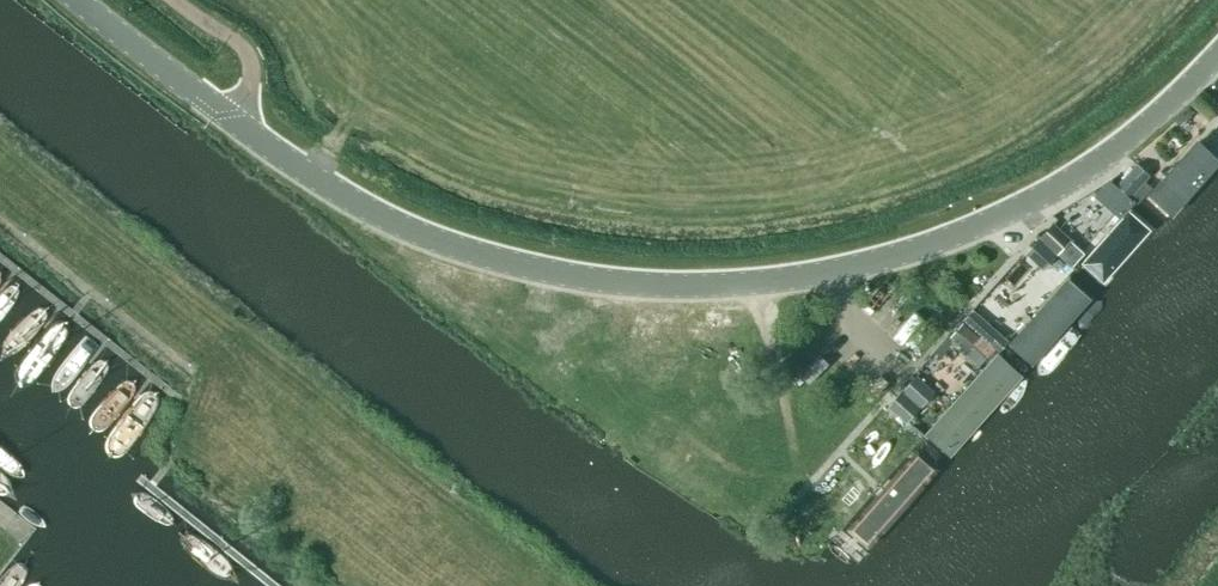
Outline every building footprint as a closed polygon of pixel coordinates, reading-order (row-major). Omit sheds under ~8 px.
[(1153,192),(1153,202),(1164,203),(1217,137),(1217,131),(1216,127),(1209,126),(1153,192)] [(1150,174),(1137,163),(1118,184),(1130,195),(1150,174)] [(1116,186),(1110,180),(1097,194),(1103,200),(1116,186)] [(1149,206),(1139,204),(1083,263),(1087,270),(1096,274),(1153,216),(1149,206)] [(1053,222),(1040,237),(1057,254),(1071,266),(1084,252),(1070,240),(1071,239),(1053,222)] [(1057,254),(1040,237),(1026,252),(1044,269),(1050,261),(1067,276),(1074,268),(1071,266),(1057,254)] [(1082,278),(1072,277),(1008,347),(1011,357),(1024,358),(1087,288),(1082,278)] [(980,338),(962,323),(951,336),(969,351),(980,338)] [(1005,363),(996,359),(934,431),(936,443),(948,440),(1009,370),(1005,363)] [(903,390),(921,406),(936,419),(949,403),(934,391),(916,375),(903,390)] [(907,421),(921,406),(903,390),(889,405),(907,421)] [(936,457),(921,444),(856,517),(858,524),(872,527),(936,457)]
